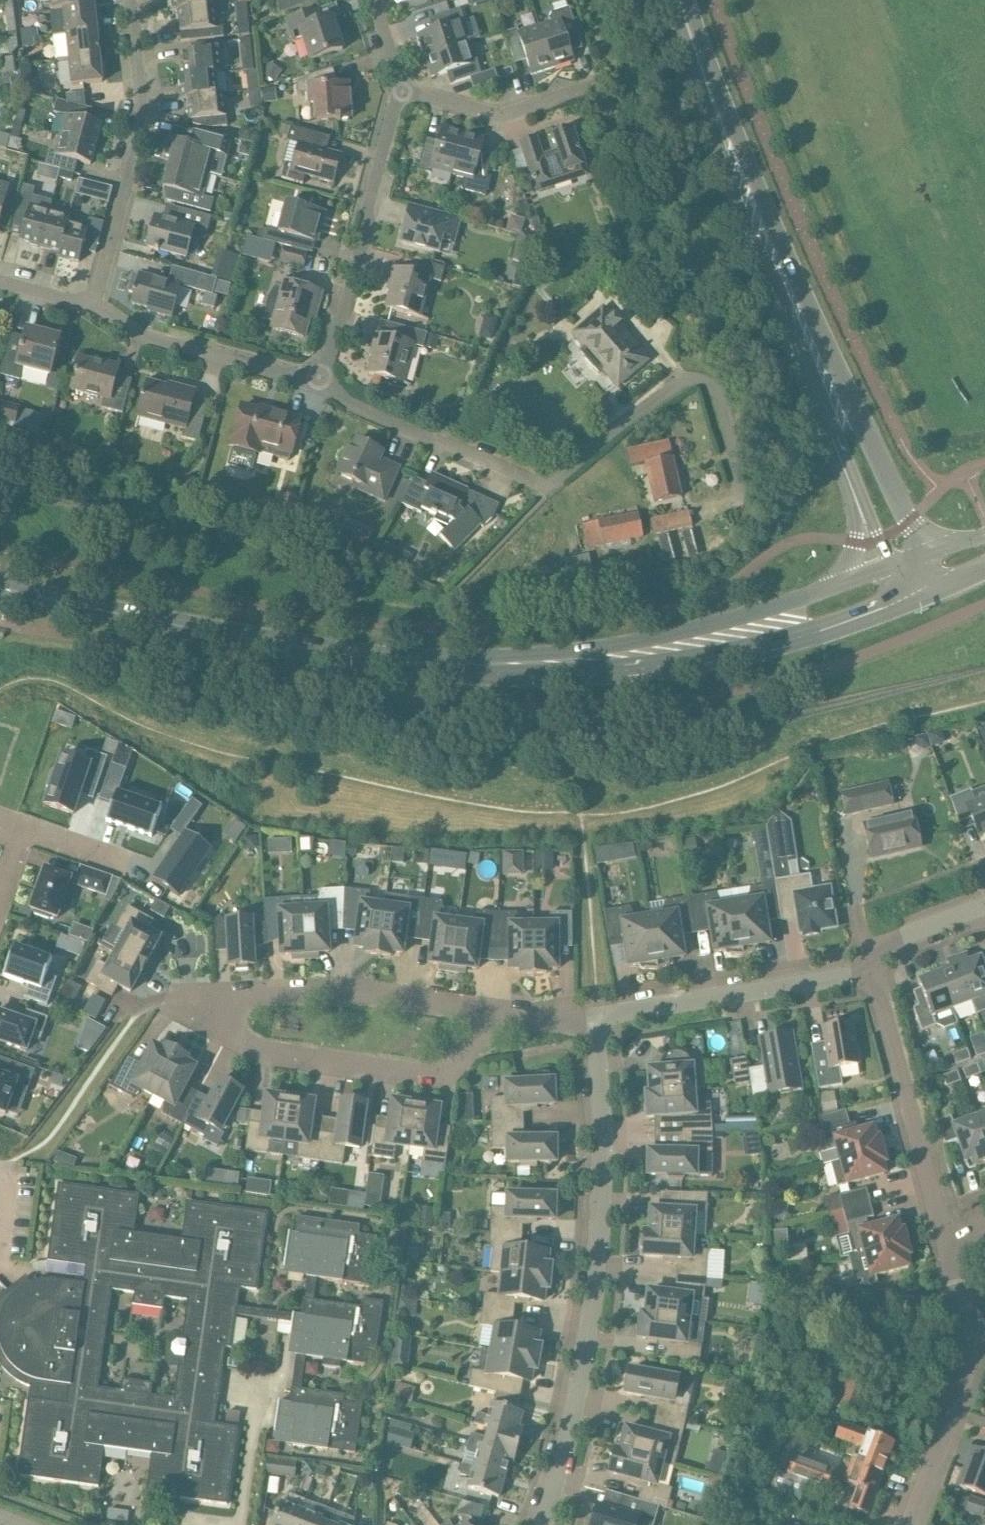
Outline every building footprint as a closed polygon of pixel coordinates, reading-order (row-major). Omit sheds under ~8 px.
[(84,8),(83,0),(52,0),(53,11),(63,10),(63,11),(84,9),(84,8)] [(173,12),(179,11),(209,8),(209,0),(171,0),(173,12)] [(280,14),(314,1),(314,0),(279,0),(280,14)] [(14,6),(6,7),(10,40),(18,39),(14,6)] [(63,11),(66,36),(98,33),(95,7),(84,8),(84,9),(63,11)] [(216,7),(209,8),(179,11),(181,34),(190,33),(191,42),(225,38),(224,29),(218,29),(216,7)] [(552,24),(540,27),(554,69),(574,63),(567,42),(580,38),(570,7),(553,13),(550,18),(552,24)] [(419,37),(426,58),(467,45),(460,24),(466,22),(461,9),(436,17),(440,30),(419,37)] [(318,11),(287,21),(295,44),(305,40),(312,61),(343,51),(343,50),(347,46),(344,36),(338,35),(333,20),(322,24),(318,11)] [(533,76),(554,69),(540,27),(520,34),(519,29),(506,33),(515,60),(526,56),(533,76)] [(21,30),(22,39),(34,38),(33,29),(21,30)] [(66,36),(54,38),(57,63),(69,62),(101,58),(98,33),(66,36)] [(34,38),(22,39),(23,47),(35,46),(34,38)] [(183,56),(186,78),(216,75),(222,75),(220,53),(226,52),(225,43),(192,46),(193,55),(183,56)] [(475,53),(470,55),(467,45),(426,58),(433,79),(454,72),(458,84),(482,76),(478,62),(475,53)] [(101,58),(69,62),(72,87),(103,84),(101,58)] [(339,87),(334,71),(297,83),(298,95),(310,94),(310,106),(317,106),(317,122),(351,120),(350,86),(339,87)] [(186,78),(180,79),(182,100),(188,100),(225,96),(228,96),(226,74),(222,75),(216,75),(186,78)] [(260,80),(247,82),(248,91),(261,90),(260,80)] [(227,118),(225,96),(188,100),(190,122),(193,121),(193,125),(209,129),(228,127),(227,118)] [(65,115),(60,136),(96,145),(101,125),(89,122),(92,109),(57,100),(54,113),(65,115)] [(18,109),(14,124),(22,126),(26,111),(18,109)] [(19,139),(22,126),(14,124),(11,136),(19,139)] [(292,128),(282,125),(280,133),(289,136),(288,142),(299,145),(294,166),(286,164),(282,178),(304,184),(306,176),(334,183),(342,155),(318,149),(321,136),(292,128)] [(432,170),(452,175),(463,134),(442,128),(436,148),(425,145),(418,170),(431,174),(432,170)] [(588,175),(572,129),(554,135),(559,150),(543,156),(537,138),(521,143),(538,192),(588,175)] [(189,132),(186,144),(176,141),(176,143),(170,142),(166,155),(172,157),(170,164),(209,175),(215,153),(227,156),(230,143),(189,132)] [(463,134),(452,175),(464,178),(462,185),(462,187),(463,189),(464,190),(465,190),(486,196),(491,177),(488,176),(491,162),(479,159),(484,139),(463,134)] [(96,145),(60,136),(55,154),(48,152),(45,166),(75,173),(78,162),(90,165),(96,145)] [(170,164),(164,188),(173,190),(170,201),(187,206),(211,212),(214,201),(202,198),(209,175),(170,164)] [(93,183),(80,180),(78,188),(91,191),(93,183)] [(9,188),(0,186),(0,223),(9,188)] [(23,186),(12,226),(24,229),(21,242),(40,247),(50,211),(51,211),(53,202),(34,197),(36,190),(23,186)] [(326,213),(287,203),(280,231),(268,228),(265,241),(292,248),(295,236),(318,243),(326,213)] [(461,219),(420,208),(417,221),(406,218),(400,244),(439,254),(444,235),(456,239),(461,219)] [(60,253),(68,221),(70,216),(50,211),(40,247),(60,253)] [(212,218),(185,211),(181,224),(156,217),(153,228),(148,229),(145,241),(149,245),(148,248),(186,259),(193,236),(206,239),(212,218)] [(511,216),(507,230),(521,234),(525,220),(511,216)] [(88,227),(68,221),(60,253),(58,258),(78,263),(82,250),(95,254),(104,223),(90,219),(88,227)] [(536,238),(519,234),(512,261),(529,265),(536,238)] [(246,236),(241,254),(250,256),(255,238),(246,236)] [(307,254),(284,249),(280,262),(303,267),(307,254)] [(444,268),(419,262),(416,275),(393,269),(389,283),(395,284),(388,309),(418,316),(427,279),(440,283),(444,268)] [(191,273),(187,288),(214,296),(218,280),(191,273)] [(134,275),(129,293),(133,294),(135,294),(132,304),(159,312),(158,314),(171,318),(180,286),(170,283),(140,275),(140,277),(134,275)] [(321,292),(285,283),(283,288),(277,287),(274,290),(270,295),(268,301),(267,305),(267,311),(267,316),(268,320),(275,322),(273,329),(305,337),(313,306),(317,308),(321,292)] [(573,335),(584,349),(580,352),(598,374),(603,370),(617,387),(648,361),(620,329),(623,326),(614,315),(610,318),(603,310),(573,335)] [(426,334),(392,325),(388,338),(376,334),(372,348),(377,350),(370,375),(400,383),(410,345),(422,349),(426,334)] [(60,339),(27,330),(24,340),(11,337),(1,375),(20,380),(23,368),(50,375),(60,339)] [(101,365),(79,359),(71,391),(96,398),(97,395),(104,397),(101,409),(122,414),(131,381),(116,377),(119,367),(102,362),(101,365)] [(175,392),(146,384),(138,417),(184,429),(181,439),(198,443),(207,407),(192,403),(195,392),(177,387),(175,392)] [(0,401),(0,420),(16,424),(21,407),(0,401)] [(260,409),(260,412),(242,407),(231,447),(234,448),(234,450),(232,450),(228,466),(252,472),(256,456),(255,456),(256,453),(258,454),(258,453),(289,461),(291,454),(301,420),(260,409)] [(383,453),(357,441),(352,453),(346,450),(336,473),(362,485),(359,491),(384,502),(399,469),(380,460),(383,453)] [(669,441),(626,451),(630,467),(646,463),(655,503),(682,497),(672,454),(669,441)] [(500,505),(431,474),(427,483),(415,477),(400,503),(421,512),(423,508),(451,521),(454,524),(440,537),(454,552),(480,526),(483,529),(494,518),(500,505)] [(693,526),(690,510),(650,519),(654,535),(693,526)] [(563,522),(555,524),(555,525),(563,524),(568,546),(576,544),(580,561),(603,556),(603,558),(609,557),(613,575),(641,569),(630,518),(606,523),(607,526),(600,527),(597,515),(563,522)] [(374,530),(347,518),(339,537),(365,549),(374,530)] [(713,526),(654,539),(660,562),(718,549),(713,526)] [(56,712),(53,723),(72,729),(75,718),(56,712)] [(105,739),(101,751),(114,755),(118,744),(105,739)] [(52,790),(46,806),(67,813),(74,815),(84,785),(97,790),(108,759),(88,752),(84,765),(63,757),(58,773),(53,772),(47,788),(52,790)] [(118,794),(127,770),(112,765),(100,800),(113,805),(107,823),(152,839),(162,809),(118,794)] [(892,807),(887,785),(856,792),(841,795),(846,817),(892,807)] [(977,805),(972,790),(950,798),(960,823),(972,819),(980,838),(984,836),(984,802),(977,805)] [(192,800),(171,831),(182,838),(186,832),(203,807),(192,800)] [(768,826),(777,884),(781,911),(782,915),(798,913),(801,934),(803,933),(804,937),(820,935),(819,931),(836,928),(830,893),(814,896),(810,876),(792,878),(790,863),(797,862),(791,820),(779,811),(768,826)] [(920,848),(912,814),(864,825),(872,860),(920,848)] [(162,825),(159,834),(167,837),(171,831),(173,828),(171,826),(169,829),(162,825)] [(178,843),(153,880),(179,897),(212,849),(199,841),(191,852),(178,843)] [(652,851),(651,841),(638,843),(640,853),(652,851)] [(632,861),(632,846),(593,846),(593,861),(632,861)] [(393,848),(392,863),(402,864),(403,849),(393,848)] [(500,875),(522,876),(522,853),(500,853),(500,875)] [(554,853),(535,853),(535,871),(554,871),(554,856),(554,853)] [(106,897),(113,878),(81,866),(75,885),(106,897)] [(38,883),(41,884),(31,910),(35,911),(34,915),(49,920),(50,917),(57,919),(71,879),(46,870),(45,872),(42,871),(38,883)] [(735,904),(744,956),(760,950),(759,946),(770,944),(765,914),(781,911),(777,884),(751,888),(748,902),(735,904)] [(316,909),(303,910),(306,959),(319,958),(318,954),(330,953),(328,919),(344,918),(345,889),(321,891),(316,909)] [(379,955),(385,907),(372,905),(370,892),(345,889),(344,918),(360,920),(356,948),(367,949),(366,953),(379,955)] [(726,955),(744,956),(735,904),(723,906),(715,893),(690,898),(695,925),(710,923),(715,953),(726,951),(726,955)] [(385,907),(379,955),(391,957),(392,953),(403,954),(407,926),(421,928),(424,900),(404,897),(387,895),(385,907)] [(680,928),(695,925),(690,898),(665,902),(662,916),(650,918),(658,970),(674,964),(673,960),(684,958),(680,928)] [(264,900),(265,924),(266,924),(266,928),(267,928),(280,927),(282,956),(293,955),(293,959),(306,959),(303,910),(290,911),(285,899),(264,900)] [(442,902),(424,900),(421,928),(435,930),(430,964),(441,965),(441,969),(453,971),(459,923),(447,921),(442,902)] [(106,936),(103,942),(118,950),(146,966),(151,957),(161,938),(149,932),(154,921),(128,907),(117,927),(113,925),(106,936)] [(658,970),(650,918),(637,920),(630,907),(605,912),(609,939),(624,937),(629,967),(640,965),(641,969),(658,970)] [(496,942),(497,914),(479,911),(472,924),(459,923),(453,971),(466,973),(466,969),(477,970),(481,940),(496,942)] [(522,974),(535,974),(534,925),(521,925),(517,913),(497,914),(496,942),(510,942),(511,970),(522,970),(522,974)] [(547,925),(534,925),(535,974),(547,974),(547,970),(558,970),(558,941),(573,941),(572,913),(551,913),(547,925)] [(266,924),(265,924),(252,925),(252,921),(227,922),(219,917),(215,923),(216,945),(229,944),(230,967),(236,966),(236,970),(249,970),(249,966),(255,965),(254,949),(268,944),(267,928),(266,928),(266,924)] [(70,923),(69,936),(58,934),(56,950),(81,954),(84,925),(70,923)] [(47,976),(53,961),(40,956),(40,953),(27,949),(26,951),(15,947),(4,977),(29,986),(25,998),(47,1006),(57,979),(47,976)] [(146,966),(118,950),(109,967),(98,961),(87,982),(113,997),(119,986),(131,993),(141,974),(146,966)] [(957,959),(973,1001),(978,1014),(984,1012),(984,971),(981,959),(969,963),(966,956),(957,959)] [(952,1009),(973,1001),(957,959),(948,963),(950,970),(940,974),(952,1009)] [(958,1025),(952,1009),(940,974),(918,982),(921,989),(914,992),(919,1006),(914,1008),(922,1031),(936,1026),(945,1030),(958,1025)] [(72,1004),(77,984),(66,981),(60,1001),(72,1004)] [(93,995),(83,1013),(95,1020),(105,1002),(93,995)] [(27,1010),(23,1022),(0,1014),(0,1042),(27,1051),(31,1038),(41,1042),(49,1018),(27,1010)] [(88,1020),(84,1030),(102,1037),(106,1030),(88,1020)] [(855,1048),(851,1024),(824,1028),(828,1051),(813,1053),(819,1090),(843,1086),(840,1068),(858,1065),(858,1061),(860,1058),(859,1050),(855,1048)] [(749,1071),(751,1086),(752,1091),(768,1088),(769,1095),(801,1089),(792,1033),(760,1038),(764,1068),(749,1071)] [(974,1049),(977,1059),(984,1057),(984,1045),(974,1049)] [(142,1090),(154,1096),(177,1053),(166,1047),(164,1051),(154,1046),(140,1071),(126,1063),(110,1086),(133,1099),(142,1090)] [(649,1070),(650,1094),(650,1095),(694,1091),(693,1067),(692,1064),(691,1061),(690,1059),(688,1057),(686,1055),(683,1053),(680,1052),(677,1052),(675,1052),(672,1053),(669,1054),(670,1063),(662,1065),(662,1069),(649,1070)] [(971,1062),(968,1052),(953,1057),(957,1067),(971,1062)] [(188,1059),(177,1053),(154,1096),(165,1102),(163,1115),(182,1125),(195,1100),(182,1093),(196,1068),(186,1063),(188,1059)] [(751,1086),(749,1071),(746,1058),(731,1061),(735,1089),(751,1086)] [(15,1091),(26,1095),(34,1071),(4,1060),(0,1073),(0,1112),(6,1115),(15,1091)] [(982,1076),(978,1066),(964,1071),(968,1082),(982,1076)] [(492,1124),(522,1123),(522,1112),(528,1111),(536,1109),(536,1106),(555,1105),(554,1081),(554,1080),(553,1078),(552,1077),(551,1075),(550,1074),(548,1073),(547,1073),(545,1073),(543,1073),(542,1073),(520,1079),(521,1083),(506,1084),(507,1098),(491,1099),(492,1124)] [(962,1084),(958,1074),(944,1079),(948,1089),(962,1084)] [(207,1106),(195,1100),(182,1125),(200,1134),(209,1126),(221,1132),(242,1093),(237,1090),(239,1086),(228,1080),(226,1084),(221,1081),(207,1106)] [(650,1094),(646,1094),(648,1118),(669,1117),(669,1119),(678,1121),(684,1120),(685,1134),(713,1133),(712,1112),(711,1104),(695,1105),(694,1091),(650,1095),(650,1094)] [(246,1151),(283,1156),(292,1095),(274,1093),(273,1096),(267,1096),(263,1123),(250,1121),(246,1151)] [(285,1143),(285,1145),(298,1147),(297,1158),(320,1162),(324,1132),(311,1130),(315,1102),(309,1102),(309,1098),(292,1095),(285,1143)] [(471,1122),(472,1095),(459,1095),(458,1121),(471,1122)] [(411,1148),(417,1101),(399,1098),(399,1102),(393,1101),(389,1129),(376,1127),(371,1157),(395,1160),(397,1146),(411,1148)] [(338,1134),(324,1132),(320,1162),(344,1165),(346,1147),(360,1149),(366,1106),(362,1105),(363,1101),(347,1099),(346,1103),(342,1102),(338,1134)] [(435,1103),(417,1101),(411,1148),(424,1150),(422,1164),(446,1167),(450,1138),(437,1136),(440,1108),(434,1107),(435,1103)] [(850,1125),(846,1111),(819,1118),(822,1132),(850,1125)] [(984,1148),(984,1116),(975,1119),(984,1148)] [(975,1119),(955,1127),(951,1117),(937,1122),(945,1145),(958,1140),(969,1169),(984,1164),(984,1148),(975,1119)] [(522,1134),(522,1123),(492,1124),(492,1149),(508,1149),(508,1163),(521,1163),(521,1167),(536,1167),(536,1163),(556,1163),(556,1158),(558,1157),(559,1155),(559,1154),(560,1152),(560,1151),(560,1149),(559,1148),(558,1146),(557,1145),(556,1144),(556,1139),(537,1139),(537,1137),(528,1134),(522,1134)] [(850,1125),(822,1132),(825,1141),(828,1152),(837,1149),(840,1161),(840,1162),(883,1151),(880,1138),(876,1139),(873,1128),(852,1134),(850,1125)] [(713,1133),(685,1134),(684,1148),(678,1148),(670,1150),(670,1152),(649,1152),(648,1176),(668,1176),(668,1180),(683,1180),(683,1176),(696,1176),(697,1154),(713,1154),(713,1133)] [(174,1141),(163,1134),(154,1150),(165,1156),(174,1141)] [(886,1163),(883,1151),(840,1162),(840,1161),(831,1163),(837,1187),(885,1175),(883,1164),(886,1163)] [(248,1178),(246,1192),(268,1196),(271,1182),(248,1178)] [(124,1232),(126,1218),(135,1220),(138,1195),(57,1184),(47,1262),(85,1267),(83,1284),(56,1281),(52,1280),(49,1280),(43,1281),(38,1281),(35,1282),(31,1283),(28,1285),(25,1286),(22,1288),(17,1291),(15,1293),(12,1296),(9,1300),(6,1303),(5,1306),(2,1310),(1,1314),(0,1316),(0,1365),(3,1370),(11,1377),(20,1383),(30,1388),(28,1400),(18,1476),(99,1487),(102,1462),(93,1461),(95,1447),(161,1456),(160,1470),(150,1469),(147,1494),(228,1504),(238,1427),(215,1424),(225,1347),(232,1348),(236,1315),(292,1322),(290,1334),(299,1335),(289,1403),(280,1401),(279,1400),(275,1433),(293,1436),(292,1444),(356,1453),(362,1405),(344,1402),(345,1395),(301,1389),(306,1356),(324,1358),(323,1365),(340,1368),(341,1361),(365,1364),(367,1349),(377,1350),(383,1301),(363,1299),(362,1307),(313,1300),(316,1278),(370,1285),(377,1237),(359,1234),(360,1225),(298,1217),(295,1233),(290,1233),(290,1232),(289,1231),(284,1269),(307,1272),(301,1316),(294,1315),(294,1314),(293,1314),(293,1315),(237,1307),(237,1306),(216,1303),(218,1285),(257,1290),(267,1212),(186,1200),(183,1225),(192,1227),(190,1241),(124,1232)] [(840,1196),(843,1210),(870,1203),(867,1189),(840,1196)] [(491,1233),(521,1235),(521,1224),(527,1224),(535,1222),(535,1220),(555,1220),(555,1215),(556,1214),(557,1213),(558,1211),(559,1210),(559,1208),(559,1207),(558,1205),(558,1204),(557,1202),(556,1201),(556,1196),(536,1196),(536,1192),(521,1191),(521,1195),(508,1195),(507,1209),(491,1208),(491,1233)] [(350,1192),(347,1209),(364,1211),(366,1195),(350,1192)] [(680,1193),(674,1193),(673,1206),(665,1208),(665,1210),(651,1209),(650,1233),(650,1234),(694,1236),(695,1213),(707,1214),(708,1194),(680,1193)] [(849,1234),(835,1237),(840,1255),(841,1260),(849,1259),(907,1243),(904,1230),(900,1231),(898,1221),(869,1229),(866,1220),(874,1217),(871,1203),(843,1210),(847,1225),(849,1234)] [(421,1207),(418,1225),(432,1227),(435,1209),(421,1207)] [(521,1235),(491,1233),(489,1249),(493,1249),(491,1272),(503,1274),(503,1273),(550,1278),(552,1266),(548,1266),(549,1254),(533,1252),(534,1249),(526,1247),(520,1246),(521,1235)] [(680,1263),(679,1277),(707,1279),(709,1251),(693,1250),(694,1236),(650,1234),(650,1233),(646,1233),(645,1238),(644,1239),(643,1240),(642,1241),(642,1243),(641,1245),(641,1246),(642,1248),(642,1249),(643,1251),(645,1252),(644,1257),(666,1258),(665,1260),(673,1263),(680,1263)] [(907,1243),(849,1259),(855,1283),(861,1281),(863,1288),(878,1284),(876,1276),(910,1267),(907,1257),(911,1256),(907,1243)] [(420,1248),(408,1247),(407,1260),(418,1261),(420,1248)] [(503,1273),(503,1274),(500,1296),(484,1294),(483,1310),(512,1314),(514,1303),(520,1303),(528,1302),(528,1300),(544,1301),(545,1289),(549,1290),(550,1278),(503,1273)] [(705,1299),(707,1279),(679,1277),(677,1290),(671,1289),(663,1290),(662,1293),(649,1291),(646,1315),(646,1316),(690,1320),(692,1298),(705,1299)] [(512,1314),(483,1310),(480,1326),(496,1329),(492,1351),(539,1359),(541,1347),(537,1346),(539,1335),(524,1332),(524,1329),(516,1326),(511,1325),(512,1314)] [(642,1314),(639,1338),(660,1341),(660,1343),(668,1346),(674,1347),(672,1361),(700,1365),(703,1345),(705,1322),(690,1320),(646,1316),(646,1315),(642,1314)] [(472,1371),(469,1387),(498,1393),(501,1381),(507,1382),(515,1382),(516,1379),(531,1382),(533,1370),(537,1371),(539,1359),(492,1351),(482,1350),(479,1372),(472,1371)] [(660,1405),(658,1418),(686,1424),(690,1399),(687,1394),(675,1392),(678,1379),(665,1376),(666,1373),(651,1370),(650,1374),(631,1370),(626,1394),(647,1398),(647,1400),(654,1404),(660,1405)] [(867,1384),(829,1371),(827,1379),(834,1382),(830,1392),(834,1393),(830,1404),(837,1406),(836,1408),(855,1415),(867,1384)] [(416,1387),(399,1382),(394,1399),(412,1403),(416,1387)] [(475,1424),(490,1428),(522,1437),(524,1429),(519,1428),(523,1412),(493,1404),(489,1416),(478,1412),(475,1424)] [(221,1411),(219,1423),(239,1426),(241,1413),(221,1411)] [(663,1463),(663,1464),(675,1467),(686,1424),(658,1418),(655,1431),(649,1430),(640,1430),(640,1432),(626,1428),(620,1452),(663,1463)] [(844,1454),(853,1458),(885,1471),(895,1443),(841,1423),(835,1440),(849,1444),(844,1454)] [(408,1432),(390,1427),(388,1441),(405,1445),(408,1432)] [(470,1442),(517,1455),(522,1437),(490,1428),(487,1437),(472,1433),(470,1442)] [(467,1452),(464,1463),(475,1467),(506,1475),(510,1461),(515,1462),(517,1455),(470,1442),(467,1452)] [(640,1500),(660,1506),(668,1508),(673,1489),(657,1485),(663,1464),(663,1463),(620,1452),(617,1451),(615,1455),(614,1456),(612,1457),(611,1458),(610,1460),(610,1461),(610,1463),(610,1465),(610,1466),(611,1468),(612,1469),(610,1474),(631,1480),(630,1484),(644,1488),(640,1500)] [(960,1486),(984,1495),(984,1456),(973,1452),(960,1486)] [(833,1471),(794,1456),(787,1475),(826,1490),(833,1471)] [(853,1458),(843,1483),(856,1488),(848,1509),(868,1516),(885,1471),(853,1458)] [(297,1462),(268,1459),(267,1474),(296,1477),(297,1462)] [(506,1475),(475,1467),(464,1463),(461,1474),(472,1478),(469,1488),(499,1497),(506,1475)] [(327,1468),(319,1465),(315,1473),(324,1476),(327,1468)] [(303,1510),(307,1499),(296,1495),(292,1506),(281,1502),(272,1524),(297,1524),(303,1510)] [(640,1500),(624,1495),(619,1511),(598,1504),(592,1524),(654,1524),(660,1506),(640,1500)] [(969,1499),(962,1497),(959,1506),(966,1508),(965,1511),(984,1517),(984,1513),(984,1502),(970,1497),(969,1499)] [(328,1507),(318,1504),(314,1515),(303,1510),(297,1524),(321,1524),(328,1507)] [(336,1511),(328,1507),(321,1524),(331,1524),(336,1511)] [(116,1520),(118,1510),(109,1509),(108,1519),(116,1520)] [(341,1524),(353,1524),(356,1518),(345,1514),(341,1524)]
